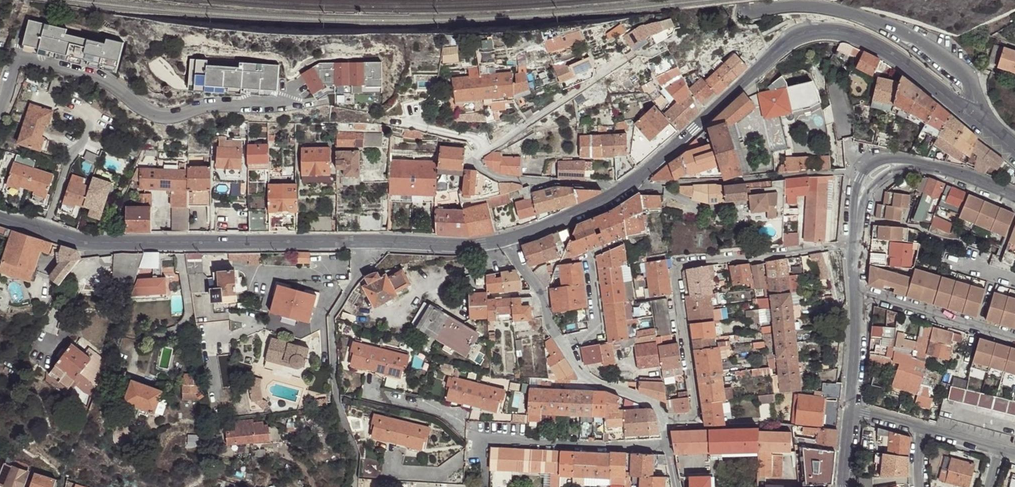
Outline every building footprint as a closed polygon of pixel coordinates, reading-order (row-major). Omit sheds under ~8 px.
[(665,19),(658,21),(659,31),(669,27),(674,25),(670,18),(665,19)] [(124,41),(28,19),(21,47),(38,51),(37,56),(116,74),(124,41)] [(645,24),(650,33),(652,34),(659,31),(658,21),(645,24)] [(629,42),(634,50),(647,41),(644,37),(650,33),(645,24),(639,26),(624,36),(629,42)] [(669,27),(659,31),(660,41),(671,33),(669,27)] [(546,55),(583,44),(577,33),(540,44),(546,55)] [(620,48),(625,56),(634,50),(629,42),(620,48)] [(474,44),(459,44),(459,60),(474,59),(474,44)] [(1014,72),(1014,51),(995,44),(989,61),(998,64),(998,66),(1014,72)] [(983,63),(985,47),(978,46),(976,62),(983,63)] [(880,59),(863,51),(862,53),(853,48),(851,51),(861,56),(856,67),(873,75),(880,59)] [(572,74),(593,65),(586,51),(578,54),(580,60),(555,71),(560,82),(573,76),(572,74)] [(518,54),(519,65),(527,64),(528,64),(527,53),(518,54)] [(737,76),(747,67),(735,53),(725,63),(737,76)] [(207,60),(190,60),(188,89),(194,89),(193,92),(276,98),(279,65),(238,63),(238,67),(206,65),(207,60)] [(670,101),(673,97),(677,102),(678,103),(690,92),(683,77),(673,61),(650,75),(670,101)] [(320,64),(302,74),(314,100),(327,98),(327,94),(336,94),(335,104),(382,105),(380,63),(320,64)] [(727,85),(737,76),(725,63),(716,72),(727,85)] [(469,77),(482,76),(481,68),(481,65),(468,67),(469,77)] [(593,76),(594,67),(593,65),(572,74),(573,76),(560,82),(563,89),(593,76)] [(481,68),(482,76),(490,75),(489,67),(481,68)] [(527,78),(531,89),(557,80),(555,73),(553,69),(527,78)] [(689,69),(682,72),(684,77),(691,74),(689,69)] [(442,91),(450,90),(450,79),(451,79),(451,72),(446,72),(446,81),(442,81),(442,91)] [(717,94),(727,85),(716,72),(705,82),(708,84),(717,94)] [(482,76),(484,97),(493,97),(512,95),(514,94),(513,83),(512,73),(490,75),(482,76)] [(515,74),(516,82),(517,94),(531,89),(527,78),(525,73),(515,74)] [(921,90),(902,75),(900,83),(894,105),(908,111),(921,90)] [(485,103),(484,97),(482,76),(469,77),(454,79),(456,100),(475,98),(476,108),(485,107),(485,103)] [(627,88),(634,83),(630,77),(623,82),(627,88)] [(695,96),(708,84),(705,82),(701,77),(690,87),(692,92),(695,96)] [(883,102),(889,80),(883,79),(877,77),(872,99),(883,102)] [(517,94),(514,94),(512,95),(512,98),(512,100),(559,84),(557,80),(531,89),(517,94)] [(892,81),(889,80),(883,102),(894,105),(900,83),(892,81)] [(704,106),(717,94),(708,84),(695,96),(704,106)] [(651,96),(659,105),(665,99),(659,90),(651,96)] [(936,103),(921,90),(908,111),(927,120),(936,103)] [(679,130),(699,111),(696,106),(690,92),(678,103),(677,102),(664,114),(679,130)] [(741,176),(749,175),(749,171),(742,172),(728,123),(735,121),(754,106),(744,93),(709,126),(714,142),(686,151),(681,156),(669,164),(669,163),(651,178),(652,181),(675,179),(686,172),(692,173),(699,171),(700,176),(724,175),(725,178),(735,175),(741,176)] [(512,98),(512,95),(493,97),(494,103),(494,105),(503,105),(503,99),(512,98)] [(611,102),(616,124),(626,118),(622,103),(611,102)] [(773,153),(785,150),(789,149),(779,102),(762,106),(773,153)] [(19,142),(38,148),(42,136),(47,122),(51,109),(31,103),(19,142)] [(626,118),(627,119),(632,117),(631,114),(628,104),(627,103),(622,103),(626,118)] [(950,114),(936,103),(927,120),(925,123),(927,124),(936,129),(933,135),(937,138),(950,114)] [(642,104),(628,104),(631,114),(644,110),(642,104)] [(908,111),(894,105),(893,112),(905,117),(908,111)] [(635,123),(643,132),(651,141),(669,124),(662,116),(653,106),(635,123)] [(51,109),(47,122),(54,124),(58,112),(51,109)] [(486,111),(457,114),(457,120),(487,117),(486,111)] [(908,111),(905,117),(924,126),(925,123),(927,120),(908,111)] [(964,126),(950,114),(937,138),(934,143),(948,152),(964,126)] [(582,125),(592,123),(591,117),(581,119),(582,125)] [(615,131),(615,132),(627,126),(627,119),(626,118),(616,124),(615,130),(615,131)] [(742,172),(749,171),(735,121),(728,123),(742,172)] [(643,132),(627,144),(628,154),(637,166),(677,132),(672,127),(670,124),(669,124),(651,141),(643,132)] [(923,130),(933,135),(936,129),(927,124),(923,130)] [(977,137),(964,126),(948,152),(955,157),(961,149),(969,155),(970,156),(977,138),(977,137)] [(422,139),(423,132),(420,132),(405,130),(404,136),(422,139)] [(337,145),(337,146),(358,147),(364,148),(364,146),(365,138),(365,135),(356,134),(340,132),(340,133),(337,133),(337,142),(337,145)] [(365,138),(364,146),(381,146),(382,133),(365,133),(365,135),(365,138)] [(615,135),(615,156),(626,156),(628,155),(628,154),(627,144),(627,134),(615,135)] [(526,139),(528,147),(536,145),(535,135),(526,139)] [(601,157),(615,156),(615,135),(610,135),(600,136),(601,157)] [(42,136),(38,148),(45,151),(49,138),(42,136)] [(580,137),(580,157),(593,157),(593,136),(580,137)] [(983,143),(977,138),(970,156),(967,163),(972,164),(976,153),(983,144),(983,143)] [(528,148),(528,147),(526,139),(512,146),(514,151),(528,148)] [(225,140),(224,148),(226,148),(226,146),(229,146),(229,148),(233,148),(234,140),(225,140)] [(990,149),(983,144),(976,153),(983,158),(997,169),(1004,160),(990,149)] [(211,145),(211,156),(219,156),(220,148),(219,146),(211,145)] [(250,145),(250,169),(269,169),(269,145),(250,145)] [(463,170),(464,166),(465,149),(440,147),(439,168),(463,170)] [(228,167),(243,168),(243,148),(237,148),(234,148),(233,148),(229,148),(226,148),(224,148),(220,148),(219,156),(219,158),(218,167),(228,167)] [(302,149),(303,175),(331,174),(330,149),(302,149)] [(966,161),(969,155),(961,149),(955,157),(959,161),(959,159),(966,161)] [(337,152),(337,169),(344,169),(345,176),(360,176),(360,151),(358,151),(337,152)] [(97,166),(100,157),(89,153),(86,161),(97,166)] [(493,169),(501,173),(500,157),(500,154),(491,154),(484,158),(486,164),(493,169)] [(17,156),(15,163),(34,169),(36,162),(17,156)] [(615,156),(617,181),(635,168),(626,156),(615,156)] [(818,169),(830,168),(829,156),(818,157),(818,169)] [(501,173),(520,175),(520,157),(500,157),(501,173)] [(785,171),(808,170),(807,161),(809,161),(809,157),(789,158),(785,158),(784,158),(785,165),(785,171)] [(216,171),(228,172),(228,167),(218,167),(219,158),(216,158),(216,171)] [(412,196),(436,196),(436,192),(436,162),(390,160),(389,195),(412,196)] [(544,174),(552,175),(555,160),(550,162),(547,161),(546,170),(545,169),(544,174)] [(559,178),(573,179),(572,162),(564,162),(559,162),(559,178)] [(573,179),(584,179),(584,162),(572,162),(573,179)] [(34,169),(15,163),(9,182),(21,186),(36,190),(47,194),(53,175),(34,169)] [(189,190),(211,190),(211,167),(189,167),(188,171),(189,190)] [(243,172),(243,168),(228,167),(228,172),(228,177),(241,177),(241,172),(243,172)] [(176,189),(189,190),(188,171),(140,169),(140,182),(140,188),(152,188),(176,189)] [(475,195),(477,170),(473,170),(466,169),(464,194),(475,195)] [(303,183),(337,182),(337,174),(331,174),(303,175),(303,183)] [(83,185),(85,179),(73,175),(71,181),(83,185)] [(808,176),(808,177),(808,191),(826,192),(832,192),(833,180),(833,175),(827,176),(808,176)] [(360,176),(345,176),(342,176),(342,185),(363,185),(363,176),(360,176)] [(110,193),(113,184),(94,177),(91,187),(110,193)] [(808,177),(787,179),(787,203),(797,203),(796,195),(808,194),(808,191),(808,177)] [(923,177),(921,182),(919,181),(914,194),(921,195),(912,220),(932,222),(934,215),(927,213),(928,210),(932,211),(938,198),(938,199),(945,184),(936,180),(923,177)] [(126,194),(135,194),(136,187),(136,181),(133,180),(126,194)] [(91,208),(103,212),(110,193),(91,187),(83,185),(71,181),(65,200),(77,204),(91,208)] [(19,192),(21,186),(9,182),(6,190),(9,191),(10,189),(19,192)] [(524,188),(523,185),(513,183),(500,182),(503,195),(524,188)] [(725,201),(747,199),(747,183),(724,186),(717,185),(717,184),(692,185),(691,197),(703,199),(702,203),(714,202),(725,201)] [(296,213),(296,184),(268,184),(269,213),(296,213)] [(952,187),(947,185),(938,205),(946,202),(952,187)] [(525,200),(533,198),(532,194),(530,187),(524,188),(503,195),(490,198),(491,204),(493,207),(511,202),(510,198),(523,194),(525,200)] [(589,198),(602,192),(601,190),(555,187),(534,193),(532,194),(533,198),(537,214),(553,210),(559,208),(563,207),(577,204),(589,198)] [(962,208),(968,193),(952,187),(946,202),(962,208)] [(173,207),(189,207),(189,206),(189,190),(176,189),(176,197),(174,197),(173,207)] [(45,203),(47,194),(36,190),(34,196),(42,199),(41,202),(45,203)] [(189,206),(211,207),(211,190),(189,190),(189,206)] [(436,202),(436,210),(440,210),(440,204),(451,204),(449,191),(436,192),(436,196),(436,202)] [(808,194),(807,209),(825,210),(826,192),(808,191),(808,194)] [(876,217),(901,221),(902,208),(908,209),(910,195),(886,191),(884,204),(877,203),(876,217)] [(621,204),(625,235),(632,233),(633,237),(646,235),(642,206),(651,206),(651,209),(651,208),(650,212),(662,212),(660,199),(660,195),(641,195),(641,194),(639,192),(621,204)] [(749,196),(751,214),(770,211),(770,217),(779,215),(778,192),(749,196)] [(136,207),(151,207),(151,194),(135,194),(136,207)] [(987,201),(978,197),(977,201),(967,197),(959,216),(978,224),(987,201)] [(519,218),(537,214),(533,198),(525,200),(516,203),(519,218)] [(74,210),(77,204),(65,200),(62,208),(65,209),(66,207),(74,210)] [(991,203),(987,201),(978,224),(991,230),(995,231),(995,230),(1001,215),(1003,212),(999,210),(990,206),(991,203)] [(946,202),(938,205),(952,210),(960,213),(962,208),(946,202)] [(469,236),(495,232),(488,204),(484,204),(463,210),(469,236)] [(608,212),(594,218),(603,243),(624,235),(625,235),(621,204),(608,212)] [(127,232),(151,232),(151,207),(136,207),(127,207),(127,232)] [(151,232),(188,232),(189,207),(173,207),(151,207),(151,232)] [(101,221),(103,212),(91,208),(89,217),(101,221)] [(807,209),(806,225),(825,226),(825,210),(807,209)] [(436,234),(469,236),(463,210),(440,210),(436,210),(436,234)] [(538,222),(554,215),(553,210),(537,214),(538,220),(538,222)] [(934,215),(932,222),(931,224),(933,224),(952,233),(960,213),(952,210),(948,220),(934,215)] [(1007,213),(1003,212),(1001,215),(995,230),(995,231),(1005,236),(1014,213),(1008,210),(1007,213)] [(250,232),(267,232),(267,213),(250,213),(250,232)] [(498,231),(514,227),(511,214),(495,218),(498,231)] [(309,216),(309,232),(334,232),(333,217),(309,216)] [(594,218),(577,224),(588,249),(603,243),(594,218)] [(566,247),(567,248),(570,257),(571,256),(588,249),(577,224),(571,237),(574,238),(575,241),(572,243),(569,242),(566,247)] [(0,225),(0,234),(12,238),(15,230),(0,225)] [(805,241),(824,242),(825,226),(806,225),(805,241)] [(873,225),(872,239),(895,241),(907,241),(908,228),(893,226),(892,234),(888,234),(889,226),(873,225)] [(567,229),(539,240),(545,261),(561,256),(559,250),(566,247),(569,242),(569,240),(567,229)] [(44,239),(15,230),(12,238),(5,260),(2,270),(2,271),(30,280),(40,250),(44,239)] [(783,247),(798,245),(798,233),(798,232),(783,232),(783,247)] [(522,246),(529,266),(545,261),(539,240),(522,246)] [(53,242),(47,241),(44,251),(49,253),(53,242)] [(871,253),(869,264),(870,264),(911,268),(913,244),(895,242),(894,251),(891,251),(890,262),(886,261),(886,254),(871,253)] [(623,244),(611,249),(613,266),(621,265),(623,265),(623,261),(626,261),(624,245),(623,244)] [(78,251),(64,246),(61,253),(62,262),(51,277),(61,284),(82,259),(82,258),(78,251)] [(567,248),(559,264),(560,265),(571,263),(571,256),(570,257),(567,248)] [(613,266),(611,249),(597,255),(599,268),(613,266)] [(635,252),(636,262),(641,261),(641,258),(644,258),(642,251),(635,252)] [(251,252),(233,253),(233,258),(238,258),(238,261),(251,261),(251,252)] [(312,252),(298,252),(298,262),(312,262),(312,252)] [(817,252),(804,255),(805,264),(819,262),(817,252)] [(124,253),(116,254),(115,281),(134,284),(139,268),(140,268),(146,253),(124,253)] [(160,253),(146,253),(140,268),(160,267),(160,253)] [(106,255),(82,258),(82,259),(61,284),(77,285),(81,271),(106,268),(106,255)] [(786,258),(788,276),(794,275),(792,257),(786,258)] [(201,258),(186,259),(189,274),(203,273),(201,258)] [(768,276),(768,279),(788,276),(786,258),(766,261),(766,263),(768,276)] [(648,280),(668,276),(665,259),(645,262),(648,280)] [(563,287),(583,284),(580,262),(571,263),(560,265),(563,287)] [(732,286),(752,283),(749,265),(749,263),(729,266),(732,286)] [(755,289),(764,289),(763,281),(763,279),(763,277),(761,263),(751,265),(755,289)] [(548,286),(549,287),(551,282),(549,275),(549,274),(549,273),(547,266),(546,264),(539,267),(533,272),(541,281),(547,288),(548,286)] [(892,291),(903,294),(909,275),(888,269),(870,264),(868,284),(882,288),(884,283),(894,286),(892,291)] [(621,268),(621,265),(613,266),(599,268),(601,286),(623,283),(621,268)] [(689,285),(691,295),(709,293),(711,293),(710,281),(707,265),(687,269),(688,278),(689,285)] [(909,275),(903,294),(920,299),(920,295),(929,297),(935,273),(928,271),(914,267),(911,276),(909,275)] [(388,270),(378,272),(381,277),(386,274),(389,279),(400,273),(398,269),(388,270)] [(521,279),(516,269),(506,271),(501,272),(502,277),(496,278),(495,273),(487,274),(487,283),(487,292),(505,291),(522,289),(522,285),(521,279)] [(235,270),(218,272),(220,289),(213,289),(214,300),(222,300),(221,302),(237,301),(235,270)] [(368,283),(364,286),(363,286),(375,308),(398,295),(396,290),(409,283),(402,272),(400,273),(389,279),(386,274),(381,277),(378,272),(377,272),(371,274),(365,277),(368,283)] [(203,273),(189,274),(192,293),(211,291),(209,277),(203,273)] [(935,273),(929,297),(934,299),(941,301),(940,305),(945,306),(954,279),(941,275),(935,273)] [(478,283),(487,283),(487,274),(477,275),(478,283)] [(788,276),(790,293),(799,292),(796,275),(794,275),(788,276)] [(670,294),(668,276),(648,280),(650,297),(670,294)] [(768,281),(770,296),(790,293),(788,276),(768,279),(768,281)] [(166,277),(138,279),(129,300),(167,298),(166,277)] [(985,288),(954,279),(945,306),(948,307),(949,303),(956,305),(954,309),(962,311),(964,306),(978,310),(985,288)] [(634,299),(632,282),(623,283),(601,286),(603,303),(625,300),(626,300),(629,300),(634,299)] [(317,295),(279,284),(274,299),(263,295),(259,309),(309,322),(317,295)] [(586,306),(583,284),(563,287),(560,287),(551,289),(554,310),(560,309),(586,306)] [(987,313),(1014,321),(1014,295),(994,289),(987,313)] [(688,309),(711,307),(709,293),(691,295),(686,296),(688,309)] [(770,298),(771,308),(791,306),(790,293),(770,296),(770,298)] [(488,314),(488,300),(487,294),(472,294),(473,316),(481,316),(488,316),(488,314)] [(530,306),(533,306),(533,297),(521,298),(522,306),(530,306)] [(499,299),(488,300),(488,314),(497,313),(512,312),(513,312),(512,298),(506,298),(499,299)] [(521,298),(512,298),(513,312),(512,312),(513,319),(515,320),(531,319),(530,306),(522,306),(521,298)] [(655,329),(656,333),(656,336),(672,334),(666,298),(651,300),(655,329)] [(630,304),(629,300),(626,300),(625,300),(603,303),(606,323),(626,320),(632,319),(633,319),(632,315),(631,304),(630,304)] [(354,305),(347,301),(343,308),(353,315),(358,308),(354,305)] [(420,324),(439,335),(450,316),(431,305),(420,324)] [(771,308),(772,320),(793,318),(791,306),(771,308)] [(962,311),(977,315),(978,310),(964,306),(962,311)] [(712,309),(711,307),(688,309),(690,324),(713,320),(718,319),(722,318),(721,308),(712,309)] [(586,309),(576,310),(578,323),(588,322),(586,309)] [(891,311),(888,327),(897,328),(900,314),(891,311)] [(355,315),(353,315),(343,312),(341,318),(353,322),(355,315)] [(987,313),(985,318),(1000,322),(1014,326),(1014,324),(1014,321),(987,313)] [(747,323),(760,322),(758,314),(755,315),(745,316),(747,323)] [(467,356),(478,337),(466,330),(468,327),(450,316),(439,335),(457,346),(455,349),(467,356)] [(774,333),(794,330),(793,318),(772,320),(774,333)] [(606,323),(609,342),(609,343),(628,339),(628,338),(626,320),(606,323)] [(714,323),(713,320),(690,324),(692,339),(714,337),(716,337),(714,323)] [(418,327),(437,338),(439,335),(420,324),(418,327)] [(870,325),(870,332),(883,334),(880,345),(876,344),(875,352),(871,352),(870,354),(885,357),(890,359),(891,358),(892,350),(897,328),(888,327),(870,325)] [(924,338),(921,337),(918,351),(922,351),(921,357),(926,358),(927,354),(949,359),(952,350),(949,349),(951,340),(961,343),(963,336),(926,326),(924,338)] [(466,330),(478,337),(480,334),(468,327),(466,330)] [(796,343),(794,330),(774,333),(775,345),(796,343)] [(330,343),(329,332),(321,332),(321,343),(330,343)] [(918,351),(921,337),(919,336),(918,343),(915,343),(916,341),(904,338),(905,333),(898,332),(895,346),(913,350),(918,351)] [(638,336),(634,337),(635,345),(657,340),(656,336),(656,333),(638,336)] [(775,345),(774,333),(768,333),(762,334),(764,340),(765,346),(771,345),(775,345)] [(672,334),(656,336),(657,340),(657,343),(673,341),(672,334)] [(437,338),(455,349),(457,346),(439,335),(437,338)] [(551,337),(545,341),(546,348),(548,351),(551,355),(547,357),(548,362),(551,366),(564,358),(551,337)] [(638,368),(660,365),(658,346),(657,343),(657,340),(635,345),(634,337),(628,338),(628,339),(609,343),(609,342),(600,344),(600,343),(582,347),(585,365),(603,361),(603,366),(616,363),(613,348),(621,347),(621,349),(635,346),(638,368)] [(715,343),(714,337),(692,339),(694,349),(718,346),(728,345),(731,345),(730,341),(715,343)] [(305,361),(306,359),(309,348),(271,338),(265,360),(284,365),(285,362),(291,363),(294,367),(296,368),(300,368),(304,367),(305,361)] [(1014,374),(1014,352),(1011,351),(1003,348),(1005,345),(990,340),(989,345),(979,343),(972,367),(989,372),(990,367),(1014,374)] [(377,370),(381,350),(354,343),(352,352),(355,353),(354,357),(352,365),(367,369),(367,368),(377,370)] [(668,344),(673,367),(682,366),(678,343),(668,344)] [(797,356),(796,343),(775,345),(776,350),(776,355),(777,358),(797,356)] [(98,383),(102,373),(94,367),(97,363),(91,359),(92,358),(73,344),(50,374),(56,378),(63,369),(67,373),(75,379),(82,371),(98,383)] [(663,377),(674,375),(673,367),(668,344),(658,346),(663,377)] [(719,350),(718,346),(694,349),(696,362),(720,359),(719,350)] [(895,346),(894,351),(912,355),(913,350),(895,346)] [(407,356),(400,355),(381,350),(377,370),(386,372),(385,374),(400,378),(403,369),(404,365),(407,366),(409,357),(407,356)] [(894,351),(892,350),(891,358),(891,360),(900,362),(894,381),(896,382),(895,386),(917,394),(914,402),(929,408),(928,388),(920,386),(923,376),(913,372),(916,365),(926,369),(928,363),(912,357),(913,356),(912,355),(894,351)] [(883,388),(890,359),(885,357),(870,354),(869,362),(878,364),(876,373),(875,373),(872,385),(878,387),(883,388)] [(797,356),(777,358),(779,375),(799,373),(797,356)] [(573,372),(564,358),(551,366),(559,379),(562,379),(573,372)] [(722,373),(720,359),(696,362),(698,376),(721,373),(722,373)] [(770,372),(769,366),(752,369),(753,375),(770,372)] [(578,380),(573,372),(562,379),(571,380),(578,380)] [(933,385),(947,387),(948,384),(941,382),(943,375),(936,372),(933,385)] [(68,389),(75,379),(67,373),(60,383),(68,389)] [(723,388),(721,373),(698,376),(702,403),(721,400),(725,399),(725,398),(723,388)] [(779,375),(781,392),(800,390),(799,373),(779,375)] [(195,380),(195,375),(184,374),(184,385),(200,386),(200,380),(195,380)] [(773,393),(781,392),(779,375),(775,375),(772,376),(771,376),(773,393)] [(953,376),(951,385),(966,389),(969,380),(953,376)] [(472,405),(477,384),(450,377),(448,387),(451,387),(450,391),(448,400),(463,404),(463,402),(472,405)] [(261,380),(255,379),(249,385),(252,403),(263,401),(260,387),(261,380)] [(155,413),(156,412),(162,395),(163,391),(161,390),(151,386),(132,380),(124,402),(155,413)] [(639,391),(666,402),(667,402),(664,382),(640,381),(640,382),(619,381),(618,381),(618,385),(639,391)] [(887,382),(884,388),(891,391),(893,385),(887,382)] [(822,383),(822,391),(822,397),(823,398),(840,398),(842,384),(822,383)] [(505,391),(477,384),(472,405),(481,407),(481,408),(497,412),(499,403),(500,399),(503,400),(505,391)] [(951,385),(948,399),(1014,416),(1014,400),(966,389),(951,385)] [(725,398),(733,397),(732,387),(723,388),(725,398)] [(541,413),(542,388),(530,388),(529,413),(541,413)] [(551,389),(542,388),(541,413),(557,414),(558,389),(551,389)] [(557,414),(568,414),(570,389),(558,389),(557,414)] [(570,389),(568,414),(581,415),(582,390),(570,389)] [(594,391),(582,390),(581,415),(593,415),(594,391)] [(606,391),(594,391),(593,415),(605,416),(605,412),(606,391)] [(619,396),(606,391),(605,412),(618,411),(619,407),(619,396)] [(769,401),(774,400),(773,393),(758,395),(759,402),(769,401)] [(162,395),(156,412),(163,415),(169,398),(162,395)] [(798,395),(797,409),(822,412),(823,398),(822,397),(818,397),(798,395)] [(690,409),(689,397),(679,398),(674,399),(676,413),(686,413),(689,411),(690,409)] [(823,398),(822,412),(839,413),(840,398),(823,398)] [(634,402),(625,399),(624,404),(624,407),(624,410),(635,409),(634,402)] [(702,403),(705,424),(705,425),(725,424),(722,403),(721,400),(702,403)] [(939,417),(1014,438),(1014,436),(1014,423),(942,403),(939,417)] [(650,408),(647,409),(649,433),(660,432),(656,412),(654,410),(650,408)] [(635,409),(624,410),(624,411),(625,425),(625,434),(625,435),(638,434),(635,409)] [(647,409),(635,409),(638,434),(649,433),(647,409)] [(822,412),(797,409),(797,416),(796,424),(821,426),(822,412)] [(618,411),(605,412),(605,416),(605,423),(605,425),(604,425),(604,426),(609,426),(625,425),(624,411),(618,411)] [(821,426),(820,428),(837,430),(839,413),(822,412),(821,426)] [(557,414),(541,413),(541,420),(540,439),(545,439),(546,422),(556,423),(557,414)] [(513,423),(528,424),(528,420),(528,416),(513,415),(513,423)] [(397,442),(401,422),(374,416),(371,425),(375,425),(374,429),(372,439),(387,442),(388,440),(397,442)] [(234,431),(227,431),(228,445),(271,441),(270,432),(270,427),(268,428),(264,428),(264,425),(264,422),(254,423),(253,420),(235,422),(236,428),(234,431)] [(588,421),(581,421),(580,433),(580,438),(587,439),(588,421)] [(429,428),(401,422),(397,442),(406,445),(406,446),(421,450),(423,441),(424,437),(427,438),(429,428)] [(605,425),(605,423),(597,423),(596,435),(604,436),(604,434),(604,426),(604,425),(605,425)] [(625,434),(625,425),(609,426),(608,434),(625,434)] [(671,431),(675,454),(709,453),(708,430),(687,431),(687,425),(677,425),(671,431)] [(820,428),(792,426),(794,447),(798,448),(801,448),(835,451),(837,430),(820,428)] [(890,431),(879,428),(878,434),(889,437),(890,431)] [(708,430),(709,453),(728,452),(727,431),(727,430),(708,430)] [(758,486),(765,486),(765,485),(765,477),(782,477),(782,454),(781,454),(781,452),(790,452),(791,432),(758,431),(758,430),(727,431),(728,452),(759,451),(758,486)] [(278,431),(270,432),(271,441),(279,440),(278,431)] [(889,440),(888,454),(909,457),(911,437),(890,431),(889,437),(889,440)] [(552,472),(560,472),(561,451),(513,449),(513,448),(512,448),(492,447),(491,469),(512,470),(513,470),(545,471),(552,472)] [(804,485),(829,483),(832,483),(835,451),(801,448),(802,451),(803,470),(804,476),(804,480),(804,485)] [(560,475),(573,476),(573,451),(561,450),(561,451),(560,472),(560,475)] [(573,476),(585,477),(586,452),(573,451),(573,476)] [(585,477),(597,477),(598,452),(586,452),(585,477)] [(597,477),(610,478),(610,477),(611,453),(610,453),(598,452),(597,477)] [(625,475),(626,452),(610,452),(610,453),(611,453),(610,477),(625,478),(625,475)] [(654,454),(632,453),(631,475),(641,476),(653,476),(653,473),(654,464),(654,454)] [(665,454),(659,454),(658,464),(667,465),(665,454)] [(884,454),(881,477),(909,477),(909,457),(888,454),(884,454)] [(943,469),(949,471),(953,458),(943,455),(940,468),(943,469)] [(758,458),(754,458),(754,470),(749,470),(749,486),(757,486),(758,458)] [(953,458),(949,471),(946,481),(957,484),(957,483),(967,486),(971,471),(973,472),(975,464),(953,458)] [(8,486),(24,486),(29,472),(14,466),(6,486),(8,486)] [(946,481),(949,471),(943,469),(940,480),(946,481)] [(560,486),(560,475),(560,472),(552,472),(551,486),(560,486)] [(31,486),(54,486),(57,480),(35,473),(31,486)] [(665,477),(653,476),(641,476),(640,486),(665,486),(665,477)] [(690,477),(690,486),(710,486),(710,476),(700,476),(690,477)] [(585,485),(597,486),(597,483),(597,477),(585,477),(585,485)] [(610,484),(625,485),(625,483),(625,478),(610,477),(610,478),(610,484)] [(859,486),(873,486),(873,478),(859,478),(859,486)]
